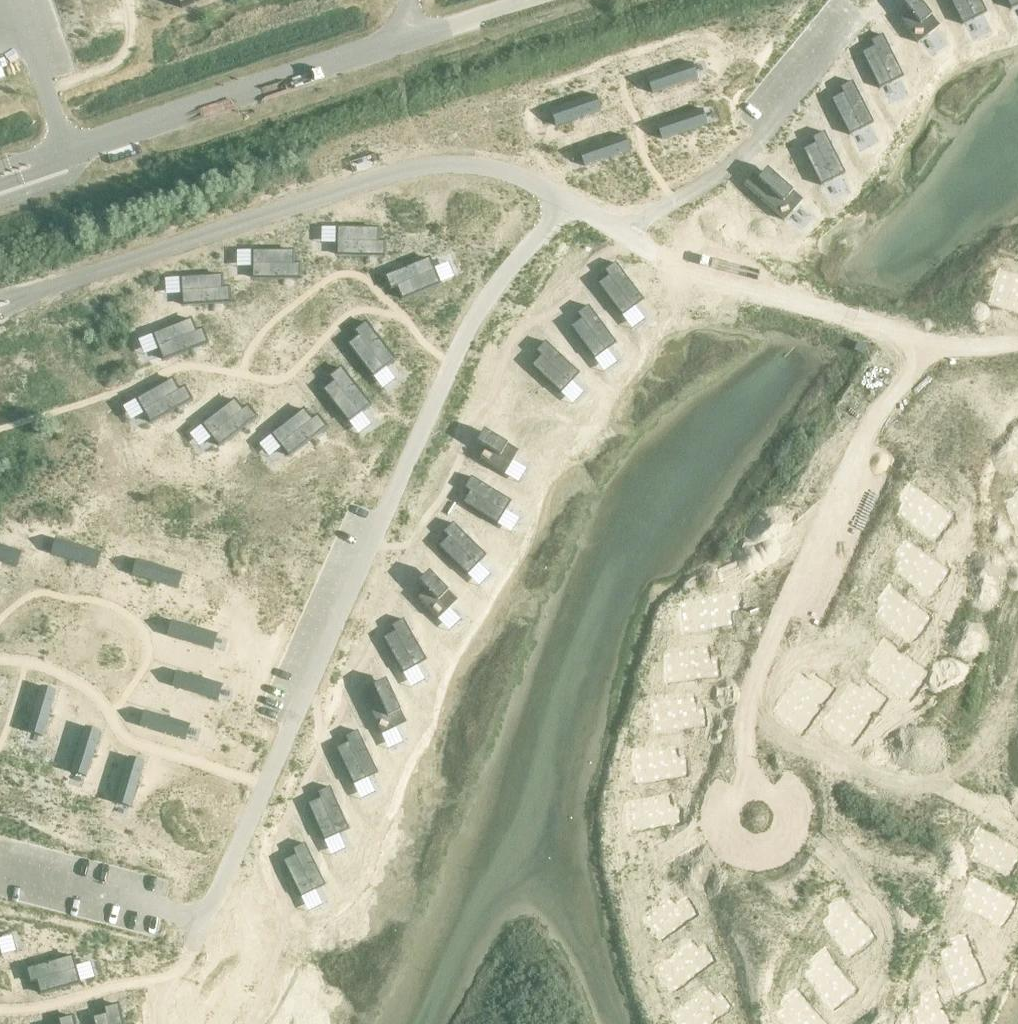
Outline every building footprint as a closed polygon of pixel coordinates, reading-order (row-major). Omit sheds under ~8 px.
[(898,20),(917,43),(918,42),(916,40),(925,33),(927,35),(930,33),(938,26),(919,1),(915,4),(912,0),(907,0),(902,4),(909,12),(898,20)] [(961,23),(962,23),(961,20),(971,15),(972,18),(976,16),(985,11),(980,0),(949,0),(961,23)] [(1009,8),(1011,7),(1009,4),(1017,0),(1005,0),(1009,8)] [(872,47),(860,52),(878,88),(879,87),(878,84),(887,79),(889,82),(893,80),(902,76),(888,47),(885,49),(882,45),(886,43),(882,34),(869,41),(872,47)] [(692,64),(647,79),(652,94),(697,79),(697,78),(692,79),(687,66),(692,64)] [(842,93),(830,99),(848,135),(849,134),(848,131),(857,126),(859,129),(862,127),(872,122),(858,94),(854,96),(852,91),(856,90),(852,81),(839,88),(842,93)] [(595,97),(549,111),(550,112),(554,111),(559,124),(554,126),(554,127),(600,112),(595,97)] [(702,109),(657,125),(662,140),(707,124),(707,123),(702,125),(698,111),(702,110),(702,109)] [(814,143),(802,149),(819,185),(821,184),(819,181),(829,176),(830,179),(834,177),(844,172),(830,144),(826,146),(824,142),(828,140),(823,131),(811,138),(814,143)] [(623,136),(578,152),(579,153),(583,151),(588,165),(583,166),(584,167),(629,151),(623,136)] [(752,175),(743,185),(784,220),(785,219),(782,217),(789,209),(792,211),(794,208),(802,200),(778,179),(775,182),(771,179),(774,175),(767,169),(758,180),(752,175)] [(336,244),(336,255),(369,256),(369,251),(374,252),(374,256),(383,256),(383,242),(377,242),(377,229),(337,228),(337,229),(340,229),(339,240),(336,240),(336,244)] [(293,251),(252,251),(252,253),(255,253),(255,263),(252,263),(252,268),(252,279),(285,278),(285,274),(290,274),(290,278),(299,278),(299,264),(293,264),(293,251)] [(394,273),(385,277),(391,290),(397,287),(402,299),(439,284),(439,282),(436,283),(431,274),(434,272),(433,268),(429,258),(398,271),(400,275),(395,277),(394,273)] [(608,277),(598,285),(622,317),(623,316),(621,313),(630,307),(631,309),(635,307),(643,300),(624,275),(621,278),(618,273),(621,271),(616,263),(604,272),(608,277)] [(994,300),(1017,308),(1017,276),(1005,272),(994,300)] [(221,275),(180,278),(180,279),(184,279),(184,290),(181,290),(181,294),(182,305),(215,303),(214,299),(220,298),(220,303),(229,302),(228,288),(222,288),(221,275)] [(581,320),(570,327),(594,359),(595,358),(593,356),(602,349),(604,352),(607,349),(616,343),(597,318),(594,320),(590,316),(594,313),(588,306),(577,314),(581,320)] [(191,320),(153,334),(153,336),(156,334),(160,344),(157,346),(159,349),(162,360),(193,348),(191,344),(196,342),(198,346),(207,343),(202,330),(195,332),(191,320)] [(357,337),(347,345),(372,377),(373,376),(371,373),(379,367),(381,369),(385,367),(393,360),(373,334),(370,337),(367,333),(370,330),(364,323),(353,331),(357,337)] [(540,357),(531,367),(560,394),(561,393),(559,390),(566,383),(568,385),(571,382),(579,374),(556,352),(553,355),(549,352),(552,349),(545,342),(536,352),(540,357)] [(333,382),(323,390),(348,422),(349,421),(347,418),(355,412),(357,414),(361,412),(369,405),(349,379),(346,382),(343,378),(346,375),(340,368),(329,376),(333,382)] [(172,380),(136,399),(137,401),(140,399),(145,409),(142,410),(144,414),(149,423),(178,408),(176,404),(180,401),(182,405),(191,400),(184,388),(178,391),(172,380)] [(234,400),(201,425),(202,426),(205,424),(211,432),(209,434),(211,438),(218,446),(244,426),(241,423),(245,420),(248,423),(255,417),(247,406),(242,410),(234,400)] [(303,410),(271,435),(272,436),(275,434),(281,442),(278,444),(281,448),(288,456),(314,436),(311,433),(315,430),(318,433),(325,428),(316,416),(311,420),(303,410)] [(484,431),(477,444),(485,449),(479,460),(504,476),(505,474),(502,473),(507,463),(510,465),(512,462),(518,452),(491,436),(489,440),(484,437),(487,433),(484,431)] [(933,471),(918,493),(954,521),(970,502),(933,471)] [(470,493),(463,504),(497,525),(497,523),(495,522),(500,513),(503,514),(505,511),(511,501),(484,485),(482,489),(477,486),(479,482),(471,478),(464,490),(470,493)] [(999,504),(1017,535),(1017,493),(999,504)] [(922,519),(905,542),(945,572),(961,549),(922,519)] [(447,539),(438,548),(467,576),(468,575),(465,572),(473,565),(475,567),(478,564),(486,556),(463,534),(460,537),(456,534),(459,531),(453,524),(443,534),(447,539)] [(51,554),(50,555),(96,568),(101,553),(55,539),(55,540),(59,541),(55,555),(51,554)] [(16,568),(21,553),(0,546),(0,563),(16,568)] [(131,574),(131,575),(177,589),(182,573),(136,560),(135,561),(140,562),(136,576),(131,574)] [(903,577),(893,590),(902,598),(936,625),(953,602),(909,569),(903,577)] [(426,590),(416,599),(437,621),(438,620),(436,617),(443,610),(446,612),(449,609),(457,602),(435,579),(432,582),(428,578),(431,575),(429,573),(419,583),(426,590)] [(740,594),(680,603),(682,632),(733,625),(732,609),(742,608),(740,594)] [(394,633),(383,640),(402,674),(403,673),(402,670),(411,665),(413,668),(416,666),(426,660),(410,633),(406,635),(404,630),(408,628),(403,620),(391,627),(394,633)] [(900,621),(879,644),(923,682),(943,659),(900,621)] [(172,622),(167,637),(213,651),(213,650),(209,649),(213,635),(217,636),(218,635),(172,622)] [(707,645),(666,648),(668,683),(720,677),(719,659),(708,661),(707,645)] [(812,668),(778,709),(801,731),(837,690),(812,668)] [(177,673),(172,688),(218,702),(218,701),(214,699),(218,686),(222,687),(223,686),(177,673)] [(864,677),(829,725),(851,744),(888,696),(864,677)] [(386,682),(361,694),(381,735),(382,735),(381,732),(390,727),(392,730),(396,728),(405,724),(392,695),(388,697),(386,692),(390,690),(386,682)] [(40,688),(26,734),(27,734),(28,729),(42,734),(41,738),(42,738),(56,693),(40,688)] [(695,694),(650,701),(655,733),(709,724),(706,709),(698,710),(695,694)] [(144,712),(140,727),(185,741),(186,740),(181,739),(185,725),(190,726),(190,725),(144,712)] [(84,728),(70,774),(71,774),(72,769),(86,774),(85,778),(86,778),(100,733),(84,728)] [(347,744),(335,750),(352,786),(354,785),(352,782),(362,777),(363,780),(367,779),(377,774),(364,745),(360,747),(357,743),(361,741),(357,732),(344,738),(347,744)] [(674,744),(633,750),(636,782),(687,776),(685,758),(675,760),(674,744)] [(128,758),(114,804),(115,804),(116,799),(130,804),(128,808),(129,809),(143,763),(128,758)] [(319,800),(307,805),(323,841),(325,841),(323,838),(333,833),(335,836),(338,835),(348,830),(335,801),(331,803),(329,798),(333,797),(329,788),(317,794),(319,800)] [(671,794),(625,802),(630,832),(684,823),(681,805),(673,806),(671,794)] [(970,841),(977,845),(971,857),(1010,876),(1017,863),(1017,848),(977,826),(970,841)] [(295,857),(283,862),(300,898),(301,897),(300,894),(310,890),(311,892),(315,891),(325,886),(311,858),(307,860),(304,855),(308,853),(304,844),(292,851),(295,857)] [(972,876),(963,895),(969,899),(964,906),(1002,927),(1016,901),(972,876)] [(676,896),(644,920),(662,941),(699,913),(686,895),(679,902),(677,896),(676,896)] [(833,914),(825,922),(850,954),(873,936),(842,898),(829,907),(833,914)] [(953,948),(941,953),(958,993),(986,982),(966,933),(950,940),(953,948)] [(692,943),(654,967),(671,991),(716,959),(705,943),(697,950),(692,943)] [(817,966),(807,974),(834,1008),(857,990),(826,949),(812,960),(817,966)] [(35,965),(26,968),(30,982),(37,980),(40,993),(79,981),(79,980),(76,981),(73,970),(76,970),(75,966),(72,955),(40,964),(41,968),(36,970),(35,965)] [(782,1014),(789,1023),(826,1023),(798,987),(782,999),(789,1007),(782,1014)] [(670,1014),(677,1023),(709,1023),(731,1008),(721,993),(714,998),(714,997),(708,989),(670,1014)] [(915,1009),(920,1023),(949,1023),(936,993),(920,998),(923,1006),(915,1009)] [(93,1017),(94,1023),(123,1023),(121,1018),(117,1019),(116,1014),(120,1013),(118,1004),(104,1008),(106,1014),(93,1017)]
